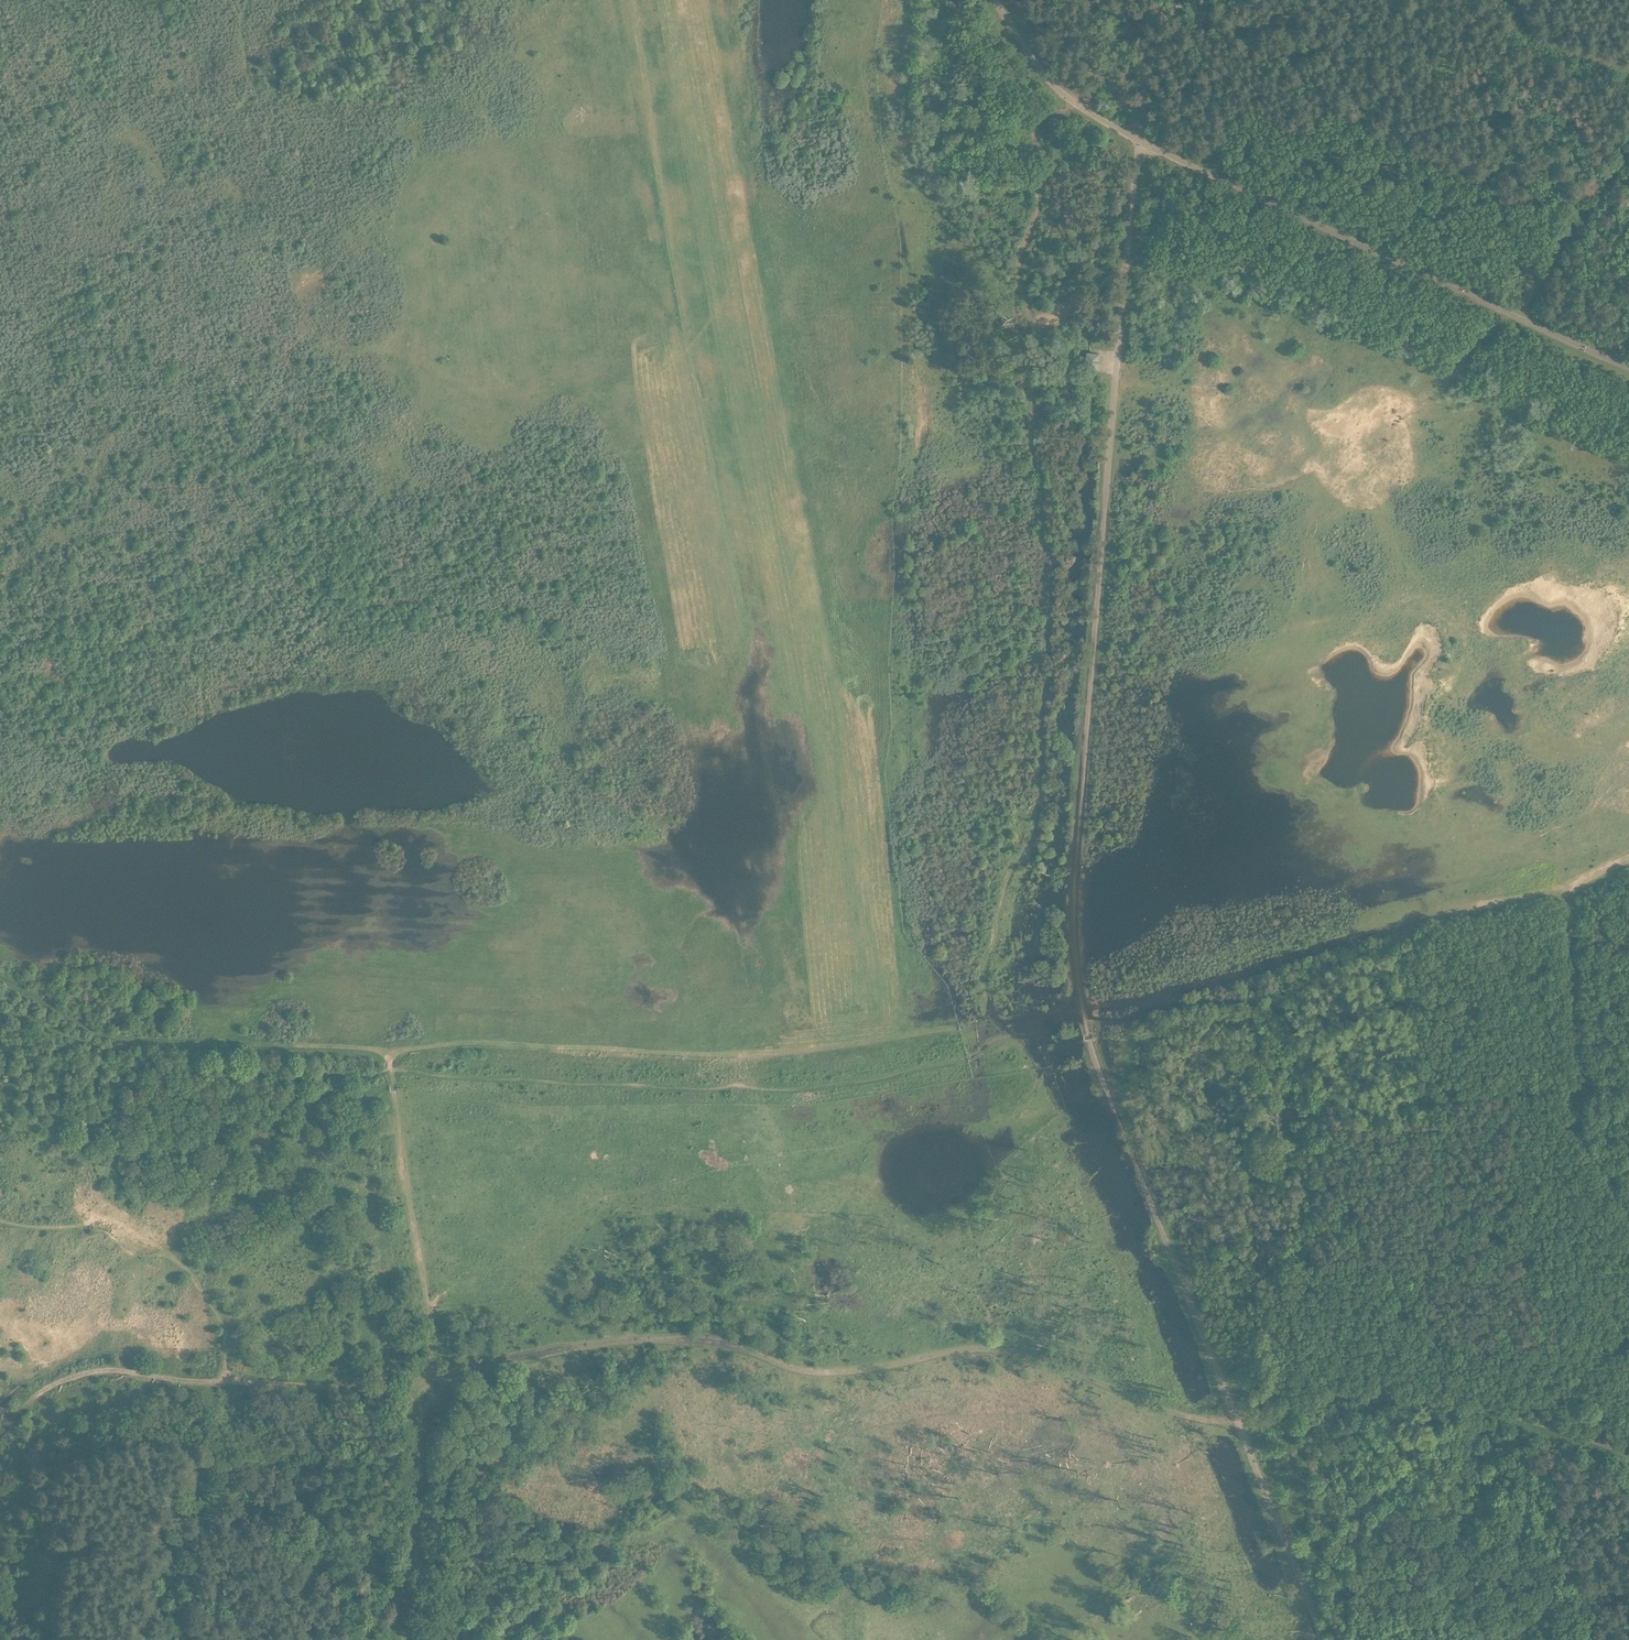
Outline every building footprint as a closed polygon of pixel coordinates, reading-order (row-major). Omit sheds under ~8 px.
[(1095,357),(1089,356),(1087,356),(1086,371),(1093,372),(1095,357)]
